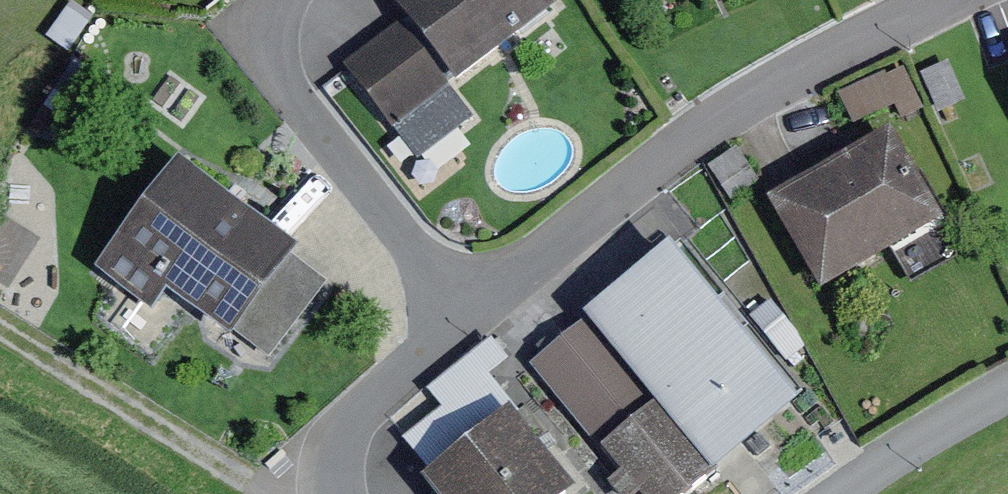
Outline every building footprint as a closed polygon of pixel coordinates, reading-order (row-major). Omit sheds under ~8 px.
[(570,0),(413,0),(470,77),(571,2),(570,0)] [(411,18),(357,58),(428,152),(481,113),(411,18)] [(909,51),(848,77),(861,106),(921,80),(909,51)] [(960,216),(907,127),(784,199),(836,289),(960,216)] [(303,246),(189,158),(99,274),(155,317),(172,295),(239,346),(243,341),(270,362),(326,290),(290,262),(303,246)] [(541,360),(654,493),(697,493),(806,403),(676,248),(541,360)] [(525,409),(439,471),(455,493),(577,493),(583,489),(525,409)]
